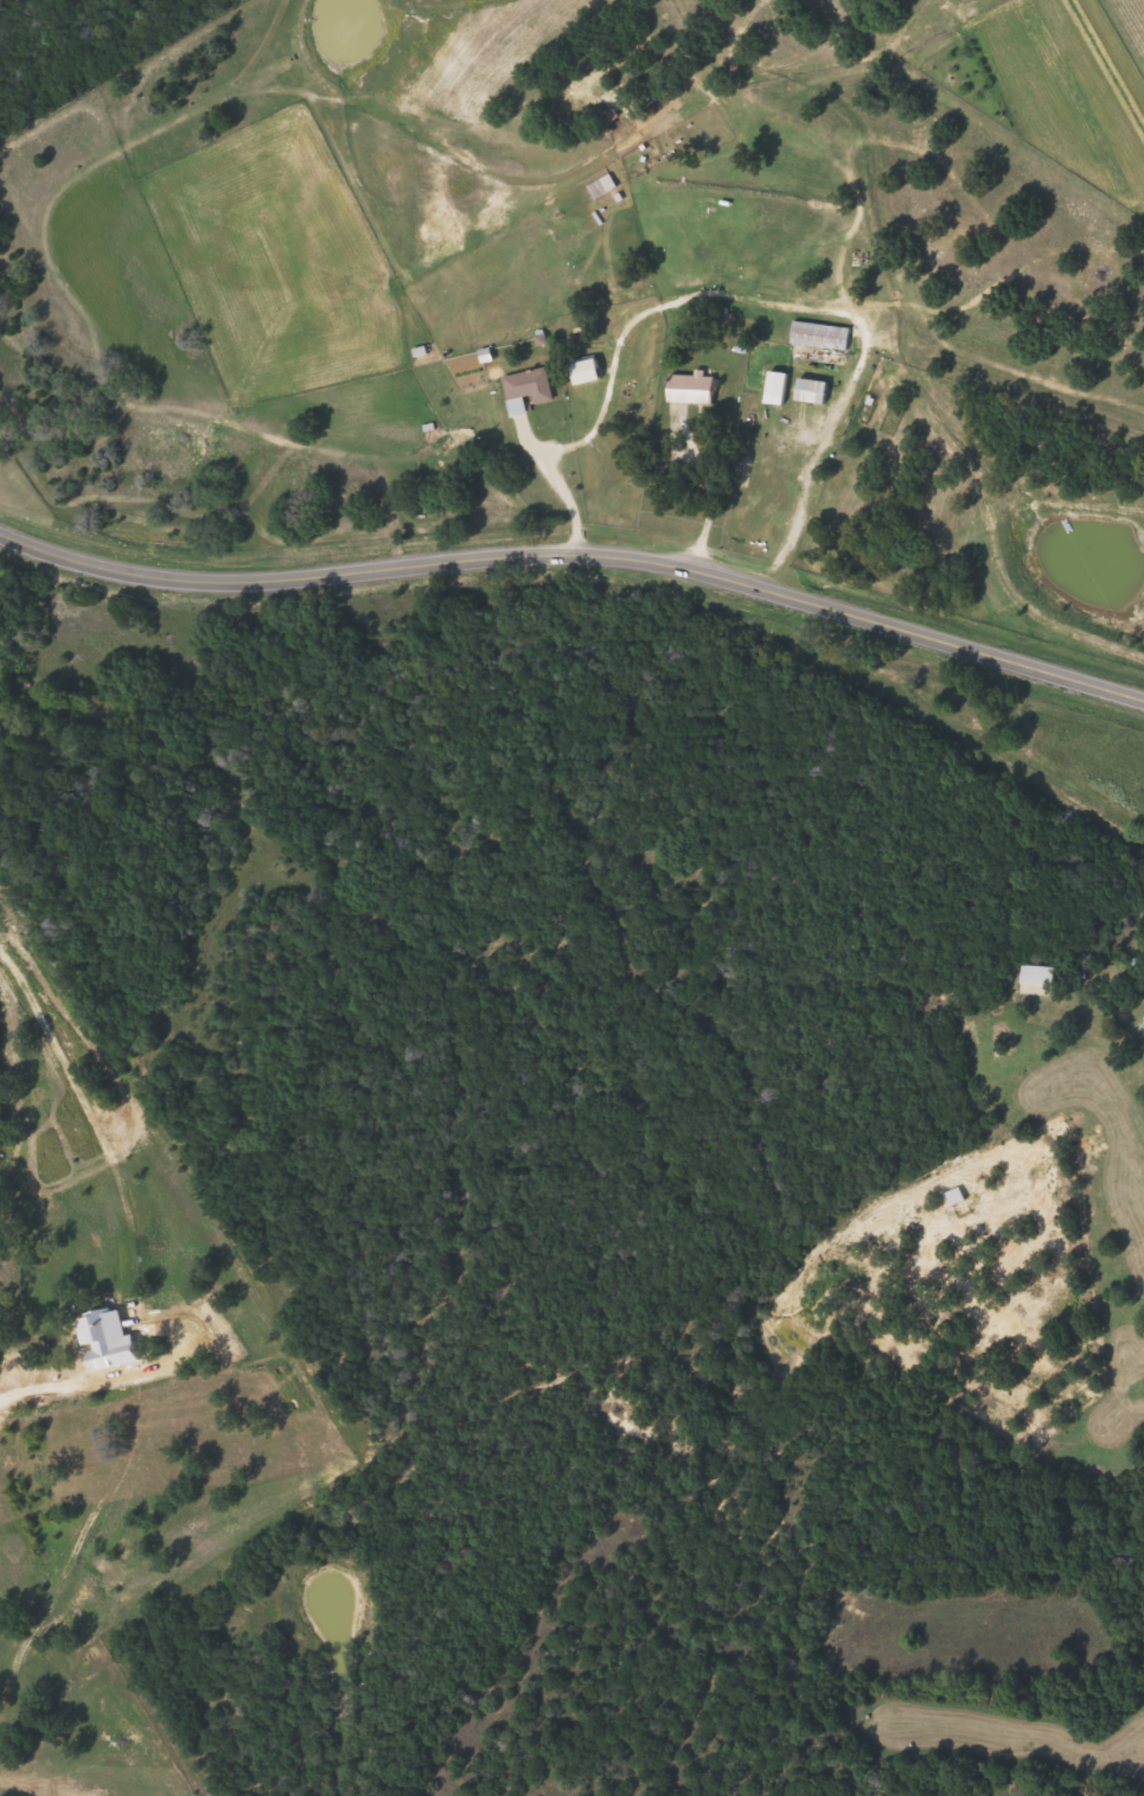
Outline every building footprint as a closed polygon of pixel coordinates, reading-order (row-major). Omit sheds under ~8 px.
[(843,351),(787,344),(790,320),(846,328),(843,351)] [(570,385),(564,363),(590,357),(596,379),(570,385)] [(499,377),(543,367),(550,401),(531,405),(529,395),(518,397),(522,414),(507,416),(499,377)] [(779,407),(760,403),(763,371),(784,373),(779,407)] [(709,404),(664,403),(664,375),(691,376),(691,375),(709,375),(709,404)] [(823,382),(820,404),(791,401),(793,378),(823,382)]
